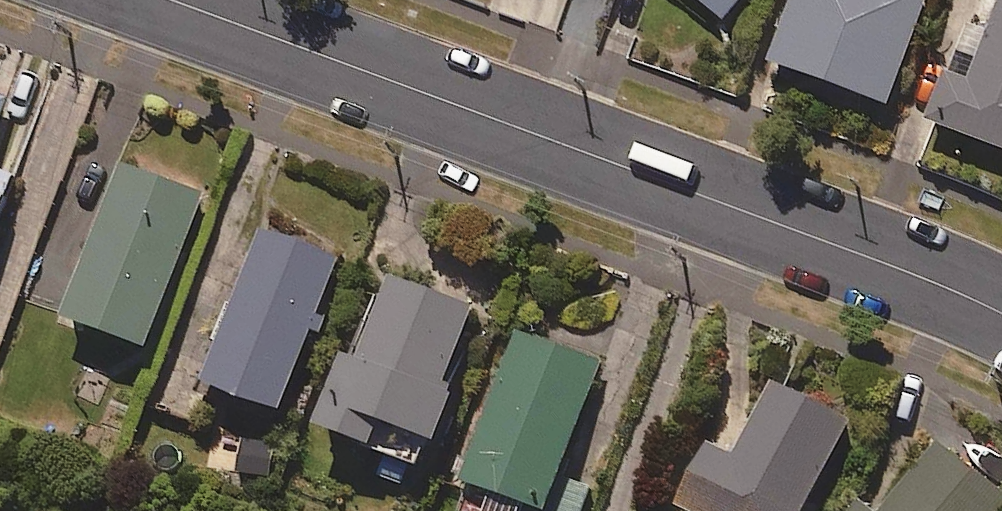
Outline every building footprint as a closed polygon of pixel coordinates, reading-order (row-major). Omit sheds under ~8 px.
[(729,31),(753,0),(687,0),(729,31)] [(771,73),(889,117),(933,0),(798,0),(771,73)] [(973,24),(960,59),(982,67),(973,91),(949,83),(931,133),(1001,159),(1001,11),(994,32),(973,24)] [(0,105),(0,135),(10,108),(0,105)] [(206,204),(122,174),(65,333),(149,363),(206,204)] [(16,184),(0,178),(0,229),(16,184)] [(341,267),(262,238),(203,400),(283,429),(341,267)] [(477,321),(389,289),(360,369),(350,365),(320,448),(376,468),(384,444),(438,463),(458,406),(448,402),(477,321)] [(517,337),(458,486),(466,489),(458,510),(586,510),(593,493),(562,481),(605,372),(517,337)] [(775,393),(738,470),(713,458),(687,510),(817,510),(855,432),(775,393)] [(937,453),(894,510),(1001,510),(1001,502),(937,453)]
